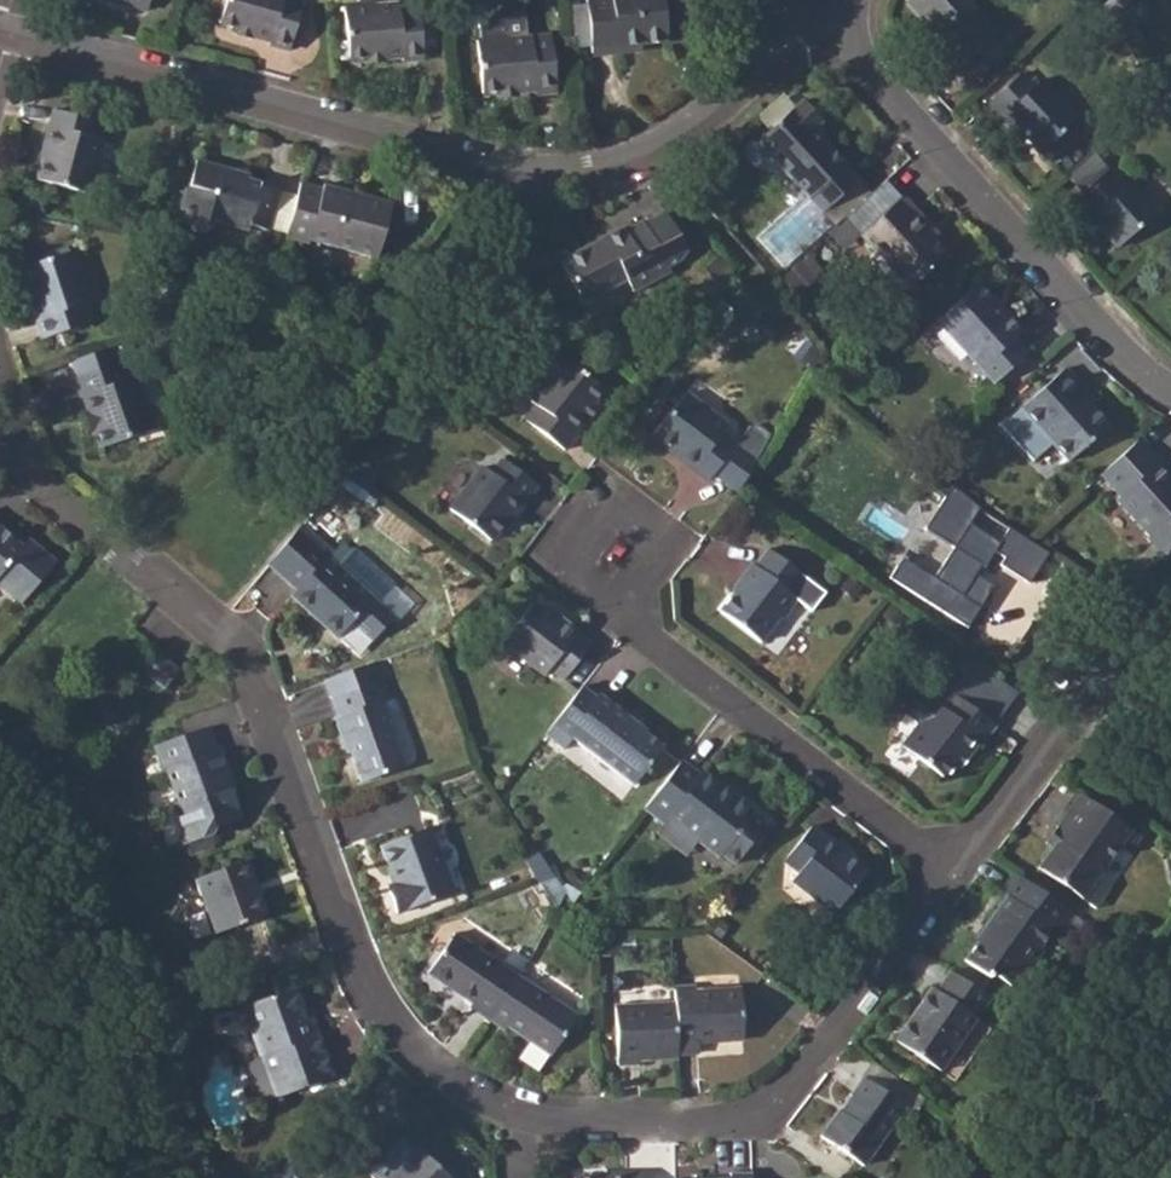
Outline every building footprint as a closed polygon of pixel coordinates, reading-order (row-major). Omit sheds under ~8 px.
[(213,19),(243,28),(243,30),(264,36),(264,41),(282,47),(295,0),(219,0),(213,19)] [(344,53),(373,51),(373,55),(398,53),(397,57),(418,55),(413,1),(393,3),(392,0),(339,0),(344,53)] [(591,45),(592,53),(618,51),(618,41),(640,40),(666,37),(663,0),(588,0),(591,45)] [(910,1),(936,31),(931,36),(959,66),(995,35),(967,5),(971,0),(970,0),(911,0),(910,1)] [(502,31),(472,33),(478,88),(508,85),(509,90),(531,88),(531,91),(550,90),(545,31),(503,34),(502,31)] [(1020,78),(988,106),(1015,137),(1018,134),(1038,155),(1076,122),(1042,84),(1033,92),(1020,78)] [(827,144),(815,131),(819,128),(823,123),(804,103),(760,143),(824,214),(861,182),(827,144)] [(41,151),(33,181),(82,195),(96,144),(87,142),(92,123),(49,111),(39,150),(41,151)] [(173,220),(207,230),(209,220),(244,231),(247,224),(266,229),(267,226),(278,191),(279,189),(247,179),(230,174),(230,170),(227,169),(195,160),(187,187),(183,188),(173,220)] [(1110,173),(1073,206),(1085,220),(1088,219),(1115,248),(1155,213),(1128,182),(1123,186),(1110,173)] [(285,231),(285,233),(309,239),(309,235),(375,254),(389,202),(324,182),(324,186),(300,180),(296,195),(285,231)] [(904,198),(860,236),(909,291),(947,257),(948,255),(926,231),(930,227),(904,198)] [(616,224),(555,256),(579,299),(621,278),(626,287),(665,268),(662,263),(673,257),(681,248),(661,209),(638,217),(619,226),(616,224)] [(22,268),(27,282),(32,297),(28,299),(35,320),(34,322),(40,339),(95,321),(89,303),(93,301),(86,277),(89,275),(80,248),(22,268)] [(981,290),(941,325),(997,386),(1033,355),(1020,340),(1023,337),(981,290)] [(531,400),(521,415),(561,447),(573,431),(568,427),(600,386),(554,351),(522,393),(531,400)] [(116,366),(76,379),(73,381),(79,398),(81,398),(87,416),(90,415),(95,430),(101,447),(152,430),(143,401),(140,403),(131,380),(124,382),(118,365),(116,366)] [(1062,371),(1019,410),(1000,428),(1032,463),(1051,445),(1067,463),(1106,428),(1077,396),(1081,391),(1062,371)] [(716,471),(739,489),(757,458),(724,432),(731,425),(687,391),(656,431),(682,451),(680,454),(711,477),(716,471)] [(1100,474),(1119,495),(1115,499),(1147,535),(1145,537),(1162,557),(1170,550),(1170,484),(1156,466),(1159,463),(1159,461),(1140,439),(1100,474)] [(487,461),(453,502),(494,533),(513,511),(516,512),(541,481),(504,454),(494,467),(487,461)] [(894,580),(967,627),(994,585),(979,576),(993,553),(1007,557),(1001,565),(1030,584),(1051,552),(1009,525),(999,540),(971,522),(979,509),(952,491),(928,528),(957,547),(934,582),(905,563),(894,580)] [(302,525),(268,564),(278,573),(291,586),(322,613),(316,621),(330,633),(345,616),(366,635),(387,610),(367,591),(323,552),(327,547),(312,534),(302,525)] [(18,600),(51,560),(24,537),(18,544),(0,529),(0,586),(18,600)] [(739,581),(720,607),(759,637),(779,611),(784,614),(796,598),(813,611),(827,593),(767,546),(754,563),(750,560),(736,578),(739,581)] [(537,598),(505,638),(547,670),(554,661),(568,672),(592,640),(580,631),(582,627),(565,614),(562,617),(537,598)] [(150,666),(168,681),(182,665),(164,650),(150,666)] [(386,674),(335,692),(340,710),(337,711),(345,735),(349,734),(363,776),(405,762),(385,697),(393,693),(386,674)] [(587,681),(548,730),(564,743),(568,746),(578,735),(637,781),(667,742),(641,722),(642,718),(604,688),(601,692),(587,681)] [(914,716),(896,739),(942,775),(960,752),(963,753),(977,736),(980,738),(991,724),(951,690),(939,705),(932,700),(917,718),(914,716)] [(157,737),(165,762),(168,761),(179,793),(175,795),(188,835),(210,828),(216,819),(244,810),(230,771),(235,769),(225,739),(220,740),(213,718),(157,737)] [(685,758),(649,805),(668,819),(661,829),(690,852),(701,837),(723,854),(726,852),(740,862),(770,822),(756,812),(758,808),(705,767),(702,771),(685,758)] [(1134,834),(1081,795),(1058,826),(1060,827),(1065,831),(1052,848),(1038,868),(1085,903),(1094,910),(1107,892),(1097,885),(1124,848),(1134,856),(1144,841),(1134,834)] [(433,822),(383,839),(396,878),(390,881),(399,907),(456,887),(433,822)] [(814,827),(787,862),(802,874),(796,882),(837,915),(869,875),(844,854),(846,853),(814,827)] [(255,888),(251,876),(256,873),(250,854),(198,872),(215,925),(263,909),(255,888)] [(1076,917),(1018,875),(1004,894),(1009,899),(985,929),(990,931),(968,962),(990,979),(999,978),(1016,991),(1033,969),(1029,966),(1055,932),(1061,936),(1076,917)] [(472,1004),(490,1017),(520,973),(457,929),(430,968),(474,1000),(472,1004)] [(520,973),(490,1017),(507,1028),(509,1023),(552,1054),(580,1015),(520,973)] [(898,1041),(941,1074),(979,1024),(994,1004),(955,976),(940,994),(936,991),(898,1041)] [(292,984),(245,1000),(262,1050),(277,1091),(334,1072),(320,1029),(309,1033),(302,1013),(292,984)] [(697,986),(679,986),(680,1000),(681,1051),(701,1051),(701,1040),(742,1038),(777,1013),(748,987),(744,987),(698,990),(697,986)] [(680,1000),(639,1002),(618,1003),(620,1061),(639,1061),(639,1057),(681,1055),(681,1051),(680,1000)] [(821,1135),(862,1166),(905,1108),(863,1077),(850,1094),(853,1097),(842,1113),(838,1110),(821,1135)] [(422,1146),(390,1177),(455,1177),(422,1146)]
